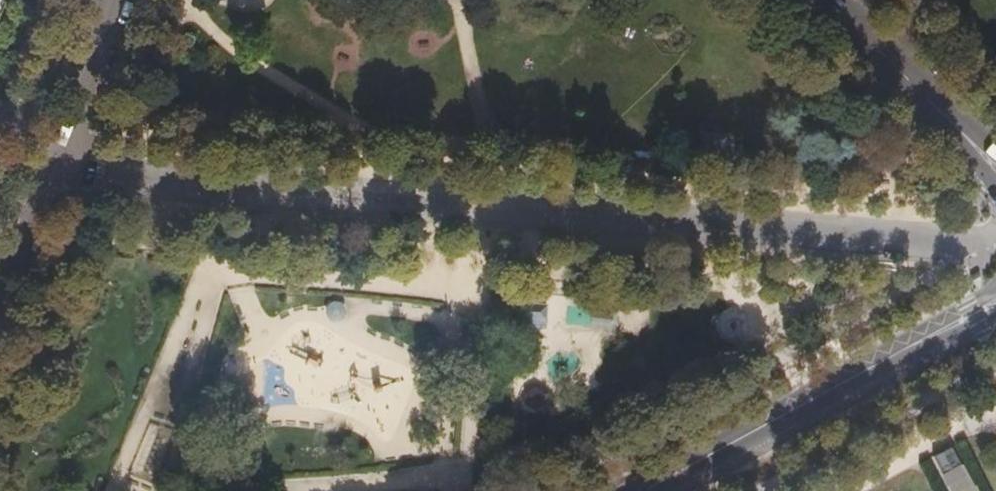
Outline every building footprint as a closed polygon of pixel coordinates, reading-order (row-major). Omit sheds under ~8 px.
[(723,158),(724,141),(711,140),(710,157),(723,158)] [(340,320),(343,319),(345,317),(347,314),(347,311),(346,308),(344,306),(343,305),(340,303),(337,303),(334,304),(332,306),(330,310),(330,313),(330,316),(332,318),(335,320),(338,320),(340,320)] [(542,307),(515,305),(514,316),(541,318),(542,307)] [(959,465),(950,448),(932,457),(941,474),(959,465)]
